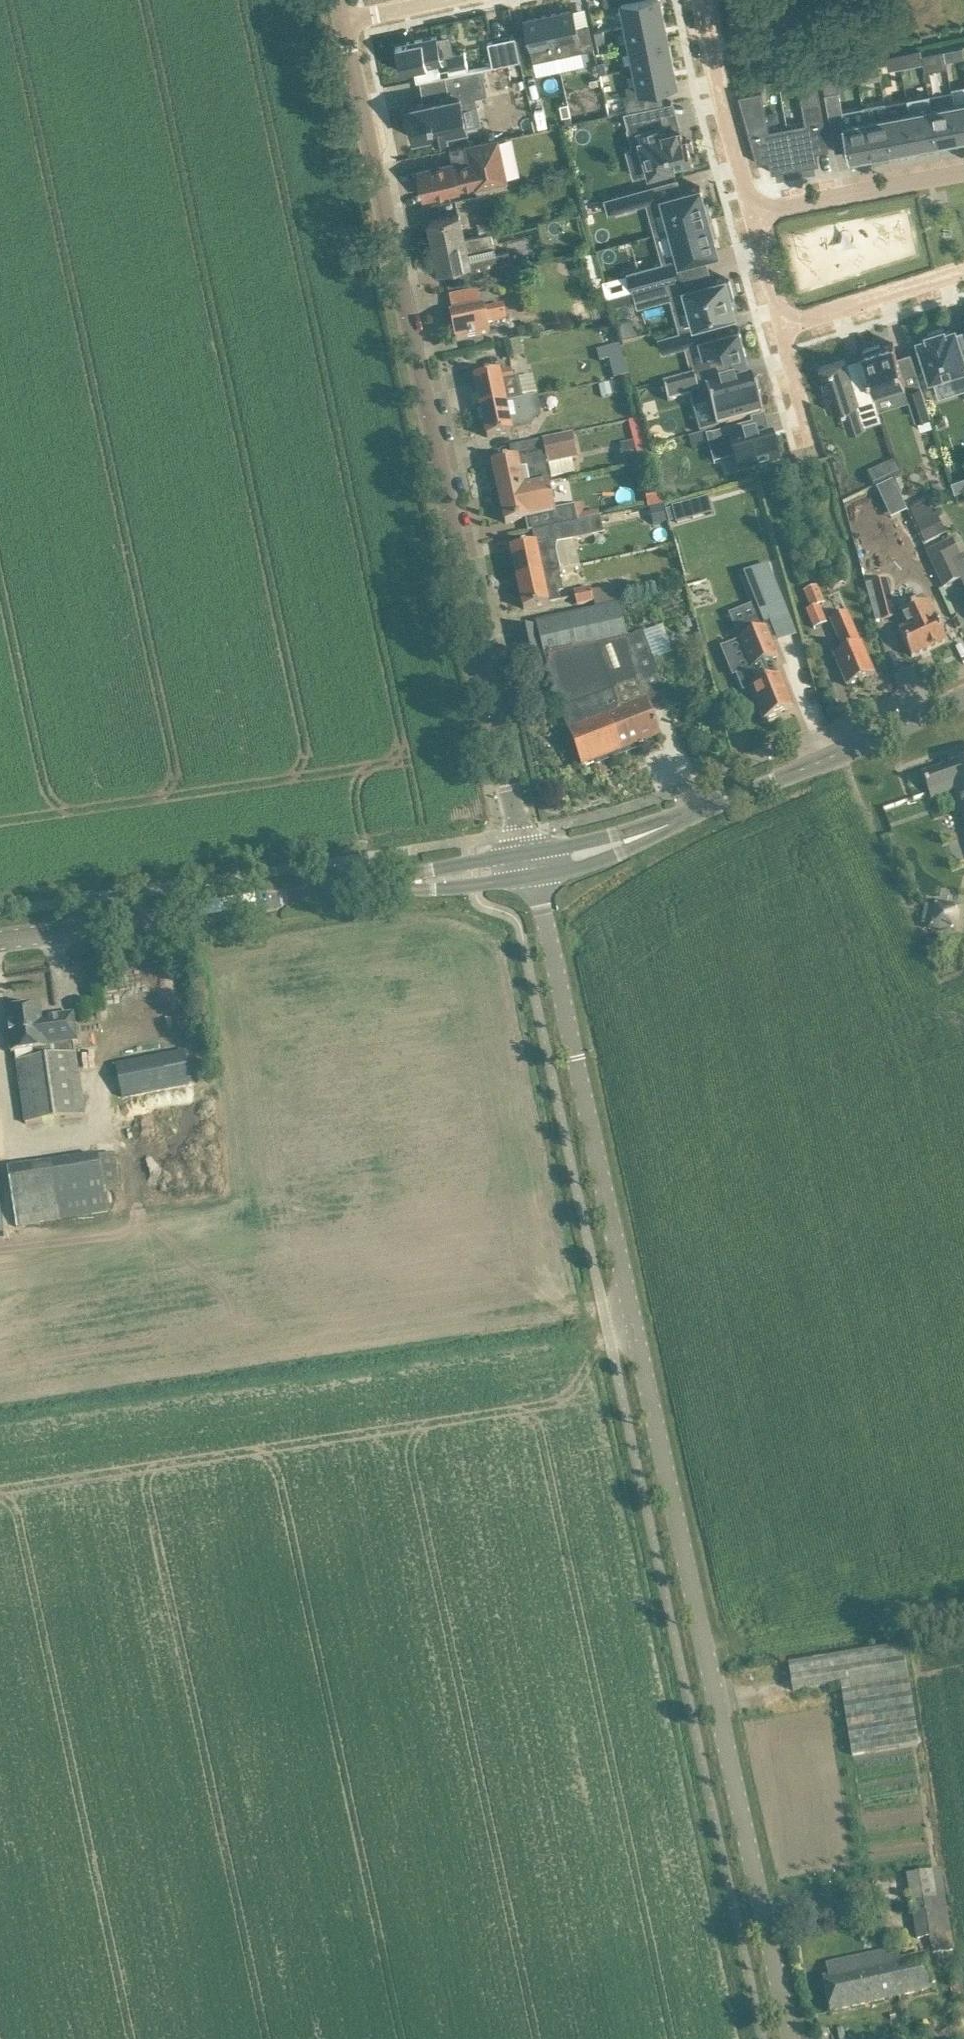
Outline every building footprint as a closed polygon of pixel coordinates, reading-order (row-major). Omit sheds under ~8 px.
[(626,22),(664,14),(661,0),(621,0),(626,22)] [(573,7),(549,13),(558,54),(594,46),(589,23),(577,25),(573,7)] [(558,54),(549,13),(525,18),(534,59),(558,54)] [(631,44),(668,36),(664,15),(626,23),(631,44)] [(603,29),(595,31),(598,43),(606,41),(603,29)] [(420,79),(445,74),(469,69),(466,51),(465,50),(441,54),(439,55),(435,34),(414,39),(415,41),(409,42),(409,40),(406,40),(407,43),(395,45),(399,65),(400,71),(414,68),(416,80),(420,79)] [(516,35),(488,40),(493,64),(521,59),(516,35)] [(631,44),(635,65),(672,57),(668,36),(631,44)] [(901,66),(918,63),(915,49),(899,52),(901,66)] [(922,53),(923,61),(924,61),(926,70),(941,67),(938,50),(922,53)] [(899,52),(886,55),(889,69),(901,66),(899,52)] [(672,57),(635,65),(640,88),(677,81),(672,57)] [(605,60),(597,61),(600,72),(607,70),(605,60)] [(863,81),(880,78),(878,62),(860,66),(863,81)] [(487,92),(482,66),(469,69),(445,74),(449,90),(452,89),(453,95),(408,104),(411,120),(408,120),(411,135),(414,134),(415,137),(435,133),(435,137),(448,134),(447,131),(467,126),(461,98),(487,92)] [(805,121),(787,125),(795,166),(797,166),(809,163),(809,164),(819,162),(817,150),(829,148),(816,78),(798,82),(805,121)] [(825,89),(830,119),(844,117),(839,87),(825,89)] [(762,88),(739,93),(757,161),(769,159),(771,171),(782,169),(793,166),(794,167),(795,166),(787,125),(769,128),(762,88)] [(642,93),(624,96),(627,109),(644,105),(642,93)] [(910,109),(908,109),(915,144),(937,140),(930,105),(928,93),(907,96),(910,109)] [(952,101),(958,136),(963,135),(963,98),(952,101)] [(568,101),(560,102),(562,114),(571,112),(568,101)] [(937,140),(958,136),(952,101),(930,105),(937,140)] [(658,103),(625,110),(630,126),(628,127),(634,147),(627,148),(634,174),(649,170),(650,171),(673,165),(672,162),(692,156),(691,152),(695,151),(691,139),(688,140),(687,136),(683,137),(681,127),(677,128),(677,127),(676,125),(665,129),(658,104),(658,103)] [(893,148),(915,144),(908,109),(887,113),(893,148)] [(887,113),(865,117),(871,152),(893,148),(887,113)] [(849,156),(871,152),(865,117),(843,122),(849,156)] [(454,162),(438,165),(419,169),(424,195),(444,191),(450,190),(459,188),(459,186),(474,183),(475,185),(507,178),(498,137),(451,147),(454,162)] [(605,196),(609,210),(657,196),(653,183),(605,196)] [(705,201),(700,185),(662,195),(671,228),(712,217),(708,200),(705,201)] [(435,243),(465,237),(460,212),(449,215),(429,219),(435,243)] [(478,219),(481,233),(491,231),(488,217),(478,219)] [(680,261),(718,250),(714,234),(717,233),(712,217),(671,228),(680,261)] [(468,251),(495,245),(491,231),(481,233),(435,243),(440,268),(470,261),(468,251)] [(627,270),(632,288),(633,288),(667,279),(679,276),(674,258),(627,270)] [(694,323),(735,312),(731,297),(735,296),(730,278),(726,279),(725,275),(675,289),(679,304),(688,301),(694,323)] [(667,279),(633,288),(638,306),(671,296),(667,279)] [(485,307),(450,314),(456,341),(490,333),(488,322),(506,319),(503,307),(486,311),(485,307)] [(633,320),(618,324),(623,344),(638,340),(633,320)] [(660,334),(664,349),(696,340),(692,325),(660,334)] [(700,336),(709,369),(748,358),(739,325),(700,336)] [(963,379),(963,382),(963,352),(962,353),(954,327),(944,330),(943,326),(928,331),(929,335),(919,338),(921,342),(916,343),(921,358),(925,357),(931,374),(933,373),(935,380),(953,375),(955,381),(963,379)] [(880,343),(864,348),(865,351),(861,352),(867,371),(874,394),(907,384),(894,342),(880,346),(880,343)] [(619,346),(596,351),(599,363),(608,361),(613,380),(627,376),(619,346)] [(818,361),(825,384),(821,385),(827,405),(855,397),(862,419),(880,414),(878,408),(874,394),(867,371),(851,376),(847,361),(847,360),(844,353),(818,361)] [(500,373),(475,378),(481,408),(518,400),(524,399),(519,377),(514,378),(512,371),(500,373)] [(694,375),(663,383),(668,401),(699,393),(694,375)] [(721,386),(707,390),(717,427),(763,415),(758,395),(761,394),(757,380),(754,381),(753,377),(735,382),(734,381),(720,385),(721,386)] [(613,395),(610,384),(600,386),(602,397),(613,395)] [(916,417),(930,412),(921,384),(907,388),(916,417)] [(558,394),(548,395),(550,407),(560,405),(558,394)] [(518,400),(481,408),(488,438),(507,434),(513,433),(525,430),(531,429),(525,399),(518,401),(518,400)] [(753,424),(711,436),(715,450),(730,446),(734,460),(738,475),(781,464),(774,437),(771,438),(758,442),(753,424)] [(546,453),(548,464),(576,458),(571,434),(534,442),(537,455),(546,453)] [(546,465),(548,464),(546,453),(537,455),(493,464),(500,494),(550,483),(546,465)] [(873,489),(894,478),(899,476),(892,462),(866,474),(873,489)] [(952,480),(955,493),(963,489),(963,476),(952,480)] [(877,490),(882,500),(898,492),(893,482),(877,490)] [(554,501),(550,483),(500,494),(506,524),(517,522),(530,519),(550,514),(557,513),(557,511),(551,513),(548,502),(554,501)] [(675,484),(663,488),(666,501),(678,498),(675,484)] [(649,492),(647,498),(650,509),(663,506),(660,490),(649,492)] [(907,510),(924,545),(946,534),(929,500),(907,510)] [(690,504),(672,509),(676,525),(694,521),(690,504)] [(663,506),(650,509),(654,525),(667,522),(663,506)] [(557,513),(550,514),(553,528),(555,528),(555,527),(578,522),(574,507),(557,511),(557,513)] [(555,527),(555,528),(558,545),(603,534),(599,519),(578,524),(578,522),(555,527)] [(518,581),(541,576),(559,573),(559,572),(561,571),(553,540),(511,550),(518,581)] [(926,553),(943,589),(961,580),(963,587),(963,558),(961,560),(952,541),(949,542),(929,552),(926,553)] [(779,659),(766,629),(764,630),(762,624),(788,613),(768,564),(742,575),(759,619),(749,623),(754,634),(739,640),(740,642),(721,649),(733,678),(737,676),(744,693),(752,689),(765,721),(794,709),(793,708),(789,710),(785,699),(789,697),(780,676),(779,677),(773,662),(779,659)] [(524,610),(544,606),(549,605),(549,604),(561,601),(559,594),(564,593),(559,573),(541,576),(518,581),(524,610)] [(881,624),(897,620),(887,580),(871,584),(881,624)] [(874,626),(881,624),(871,584),(865,585),(874,626)] [(594,602),(596,610),(617,605),(613,587),(592,592),(594,602)] [(814,629),(827,623),(820,606),(825,604),(817,587),(804,593),(811,609),(807,611),(814,629)] [(594,602),(592,592),(591,588),(574,592),(577,606),(594,602)] [(947,642),(939,624),(934,615),(928,602),(925,603),(922,596),(902,606),(905,613),(900,615),(906,628),(900,631),(904,640),(912,658),(947,642)] [(596,610),(579,614),(536,624),(544,658),(547,666),(544,674),(551,678),(547,684),(554,688),(550,695),(557,699),(582,767),(661,737),(634,668),(620,604),(596,610)] [(860,644),(847,614),(831,620),(845,651),(834,656),(847,687),(875,675),(861,644),(860,644)] [(524,654),(539,651),(533,625),(518,628),(524,654)] [(699,635),(693,637),(696,645),(702,643),(699,635)] [(923,775),(930,797),(953,789),(963,820),(963,757),(944,764),(945,767),(923,775)] [(954,933),(953,905),(923,906),(924,934),(954,933)] [(6,1012),(12,1054),(16,1053),(17,1062),(26,1124),(85,1115),(74,1043),(78,1042),(74,1014),(43,1018),(42,1007),(6,1012)] [(112,1065),(118,1099),(193,1085),(187,1051),(112,1065)] [(18,1228),(108,1213),(104,1190),(119,1188),(113,1153),(9,1170),(18,1228)] [(920,1746),(904,1647),(789,1665),(793,1691),(841,1684),(853,1757),(920,1746)] [(953,1952),(940,1872),(908,1877),(918,1941),(930,1939),(933,1955),(953,1952)] [(899,1949),(888,1952),(897,1997),(933,1989),(926,1955),(902,1960),(899,1949)] [(826,1980),(829,1995),(833,2011),(897,1997),(888,1952),(849,1961),(852,1974),(826,1980)]
